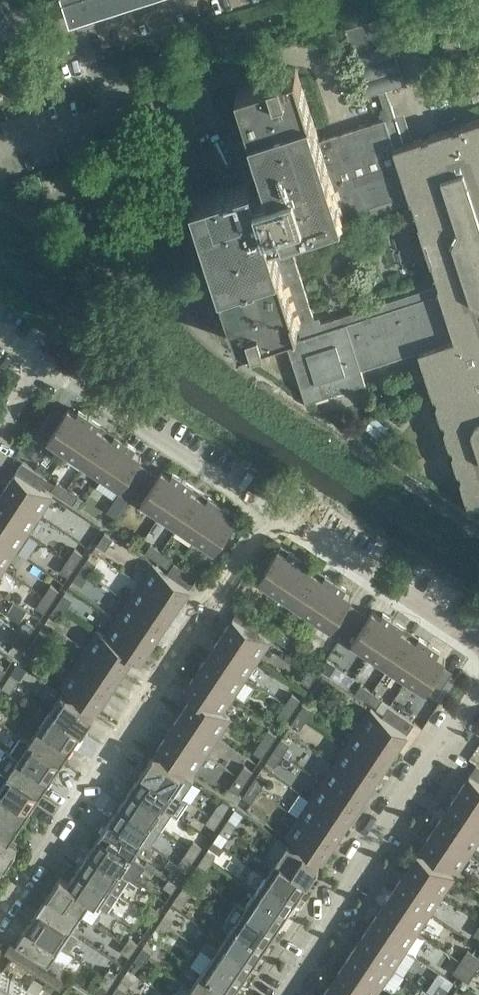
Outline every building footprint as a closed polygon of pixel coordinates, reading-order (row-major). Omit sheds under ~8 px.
[(405,82),(385,20),(384,15),(346,27),(367,94),(405,82)] [(460,125),(461,127),(453,129),(453,127),(429,134),(430,137),(423,139),(422,137),(394,146),(385,118),(320,139),(296,67),(282,71),(282,69),(270,73),(273,82),(267,84),(264,77),(237,86),(265,173),(192,196),(240,343),(254,338),(255,340),(267,337),(264,327),(270,325),(272,332),(298,324),(302,337),(287,341),(307,401),(366,382),(362,367),(419,349),(431,384),(434,394),(437,396),(439,399),(437,403),(442,419),(445,420),(446,424),(445,428),(450,444),(453,446),(455,449),(453,453),(458,469),(462,471),(463,475),(461,478),(470,507),(478,504),(478,119),(460,125)] [(22,134),(21,131),(36,127),(31,111),(0,119),(0,140),(22,134)] [(66,452),(90,417),(79,410),(77,414),(68,408),(63,416),(48,438),(48,439),(66,452)] [(48,438),(63,416),(53,409),(38,431),(48,438)] [(84,464),(105,433),(98,428),(100,424),(90,417),(66,452),(84,464)] [(102,476),(126,441),(115,434),(113,438),(105,433),(84,464),(102,476)] [(136,465),(142,457),(134,452),(136,448),(126,441),(102,476),(121,488),(122,487),(136,465)] [(48,478),(23,461),(16,472),(41,488),(48,478)] [(132,494),(147,472),(145,470),(136,465),(122,487),(130,493),(132,494)] [(160,514),(184,479),(173,472),(170,476),(162,471),(157,479),(142,501),(141,502),(160,514)] [(53,496),(41,488),(16,472),(4,490),(40,515),(53,496)] [(142,501),(157,479),(147,472),(132,494),(142,501)] [(178,526),(199,495),(191,490),(194,486),(184,479),(160,514),(178,526)] [(62,496),(68,488),(57,481),(51,489),(62,496)] [(73,504),(79,495),(68,488),(62,496),(73,504)] [(4,490),(0,496),(0,514),(28,533),(40,515),(4,490)] [(196,538),(220,503),(209,496),(206,500),(199,495),(178,526),(196,538)] [(215,551),(235,520),(227,514),(230,510),(220,503),(196,538),(215,551)] [(0,514),(0,540),(16,551),(28,533),(0,514)] [(106,549),(113,538),(105,532),(97,544),(106,549)] [(0,540),(0,566),(4,569),(16,551),(0,540)] [(156,559),(162,551),(151,543),(145,552),(156,559)] [(76,565),(83,554),(75,548),(68,559),(76,565)] [(277,592),(300,557),(290,550),(287,554),(279,548),(258,579),(277,592)] [(167,566),(173,558),(162,551),(156,559),(167,566)] [(89,574),(97,563),(88,557),(81,568),(89,574)] [(295,604),(316,573),(308,568),(310,564),(300,557),(277,592),(295,604)] [(69,576),(76,565),(68,559),(60,570),(69,576)] [(197,577),(178,565),(174,562),(168,573),(190,588),(197,577)] [(190,588),(168,573),(153,563),(141,582),(177,606),(190,588)] [(82,585),(89,574),(81,568),(74,579),(82,585)] [(313,616),(336,581),(325,574),(323,578),(316,573),(295,604),(313,616)] [(347,605),(352,597),(344,592),(346,588),(336,581),(313,616),(332,628),(347,605)] [(177,606),(141,582),(129,600),(165,624),(177,606)] [(52,601),(60,590),(51,584),(44,595),(52,601)] [(65,610),(73,599),(64,593),(57,604),(65,610)] [(45,612),(52,601),(44,595),(37,606),(45,612)] [(165,624),(129,600),(117,618),(153,642),(165,624)] [(58,621),(65,610),(57,604),(50,615),(58,621)] [(342,634),(357,612),(347,605),(332,628),(342,634)] [(263,621),(259,619),(241,606),(234,617),(256,632),(263,621)] [(371,654),(394,620),(383,612),(381,616),(373,611),(367,619),(353,641),(352,642),(371,654)] [(353,641),(367,619),(357,612),(342,634),(353,641)] [(270,641),(256,632),(234,617),(221,636),(258,660),(270,641)] [(153,642),(117,618),(106,635),(105,636),(134,655),(133,656),(141,661),(153,642)] [(28,637),(36,626),(27,620),(20,631),(28,637)] [(389,667),(409,635),(402,630),(404,626),(394,620),(371,654),(389,667)] [(273,637),(279,629),(268,621),(262,630),(273,637)] [(42,645),(49,634),(41,629),(33,640),(42,645)] [(284,644),(290,636),(279,629),(273,637),(284,644)] [(134,655),(105,636),(106,635),(98,630),(85,648),(122,673),(133,656),(134,655)] [(21,648),(28,637),(20,631),(13,642),(21,648)] [(407,678),(430,643),(419,636),(417,640),(409,635),(389,667),(407,678)] [(258,660),(221,636),(209,654),(246,678),(258,660)] [(34,656),(42,645),(33,640),(26,651),(34,656)] [(441,668),(446,660),(438,654),(440,650),(430,643),(407,678),(426,691),(426,690),(441,668)] [(122,673),(85,648),(73,666),(110,691),(122,673)] [(246,678),(209,654),(197,671),(234,696),(246,678)] [(110,691),(73,666),(60,685),(97,710),(110,691)] [(310,685),(318,673),(309,668),(301,680),(310,685)] [(436,697),(451,675),(441,668),(426,690),(436,697)] [(234,696),(197,671),(185,690),(193,696),(193,695),(222,714),(223,713),(234,696)] [(15,685),(20,679),(11,673),(7,680),(15,685)] [(11,692),(15,685),(7,680),(2,686),(11,692)] [(367,699),(372,691),(361,684),(356,692),(367,699)] [(378,707),(384,698),(372,691),(367,699),(378,707)] [(94,714),(78,703),(62,692),(51,709),(67,720),(83,731),(94,714)] [(293,710),(301,699),(292,693),(285,704),(293,710)] [(231,718),(223,713),(222,714),(193,695),(193,696),(181,712),(218,737),(231,718)] [(307,718),(314,707),(306,702),(298,713),(307,718)] [(286,721),(293,710),(285,704),(278,715),(286,721)] [(415,722),(389,705),(383,716),(408,733),(415,722)] [(408,733),(383,716),(371,708),(358,727),(395,751),(408,733)] [(83,731),(67,720),(51,709),(40,725),(72,746),(83,731)] [(218,737),(181,712),(169,731),(206,755),(218,737)] [(299,729),(307,718),(298,713),(291,724),(299,729)] [(72,746),(40,725),(30,741),(62,762),(72,746)] [(395,751),(358,727),(346,745),(383,769),(395,751)] [(270,745),(277,734),(269,729),(261,740),(270,745)] [(206,755),(169,731),(157,749),(193,774),(206,755)] [(283,754),(290,743),(282,738),(275,749),(283,754)] [(262,756),(270,745),(261,740),(254,751),(262,756)] [(62,762),(30,741),(19,757),(51,778),(62,762)] [(383,769),(346,745),(335,763),(371,787),(383,769)] [(276,765),(283,754),(275,749),(267,760),(276,765)] [(186,775),(170,764),(154,754),(143,770),(159,781),(175,792),(186,775)] [(51,778),(19,757),(9,773),(41,794),(51,778)] [(371,787),(335,763),(323,781),(359,805),(371,787)] [(477,764),(470,774),(474,777),(478,780),(478,765),(477,764)] [(246,781),(253,770),(245,765),(237,776),(246,781)] [(175,792),(159,781),(143,770),(132,786),(165,808),(175,792)] [(9,773),(0,786),(0,791),(30,811),(41,794),(9,773)] [(259,790),(266,779),(258,774),(251,785),(259,790)] [(238,792),(246,781),(237,776),(230,787),(238,792)] [(474,777),(469,785),(465,782),(458,793),(478,807),(478,780),(474,777)] [(359,805),(323,781),(311,799),(347,823),(359,805)] [(252,801),(259,790),(251,785),(243,796),(252,801)] [(165,808),(132,786),(122,802),(154,824),(165,808)] [(0,791),(0,814),(19,827),(30,811),(0,791)] [(458,793),(451,803),(455,806),(450,813),(478,833),(478,807),(458,793)] [(347,823),(311,799),(299,817),(335,841),(347,823)] [(154,824),(122,802),(111,819),(143,840),(154,824)] [(219,821),(224,815),(215,809),(211,815),(219,821)] [(450,813),(445,821),(441,818),(434,829),(471,853),(478,840),(478,833),(450,813)] [(0,814),(0,837),(8,843),(9,842),(19,827),(0,814)] [(215,828),(219,821),(211,815),(206,822),(215,828)] [(335,841),(299,817),(286,836),(323,860),(335,841)] [(233,830),(237,824),(229,818),(224,825),(233,830)] [(143,840),(111,819),(101,834),(133,856),(143,840)] [(229,837),(233,830),(224,825),(220,831),(229,837)] [(471,853),(434,829),(427,839),(431,842),(425,850),(458,872),(471,853)] [(133,856),(101,834),(90,850),(122,872),(133,856)] [(9,842),(8,843),(0,837),(0,860),(6,864),(17,847),(9,842)] [(198,853),(202,847),(194,841),(189,847),(198,853)] [(320,864),(304,854),(288,843),(277,860),(293,870),(309,881),(320,864)] [(194,860),(198,853),(189,847),(185,854),(194,860)] [(122,872),(90,850),(79,867),(111,888),(122,872)] [(212,862),(216,856),(207,850),(203,857),(212,862)] [(455,877),(418,853),(405,871),(442,896),(455,877)] [(207,869),(212,862),(203,857),(199,863),(207,869)] [(309,881),(293,870),(277,860),(266,876),(298,897),(309,881)] [(111,888),(79,867),(69,881),(68,882),(76,888),(92,898),(91,899),(100,905),(111,888)] [(442,896),(405,871),(393,889),(430,914),(442,896)] [(177,885),(181,879),(172,873),(168,879),(177,885)] [(92,898),(76,888),(68,882),(69,881),(61,876),(49,893),(65,903),(82,914),(91,899),(92,898)] [(298,897),(266,876),(256,892),(288,913),(298,897)] [(173,892),(177,885),(168,879),(164,886),(173,892)] [(190,894),(195,888),(186,882),(182,889),(190,894)] [(186,901),(190,894),(182,889),(177,895),(186,901)] [(430,914),(393,889),(381,907),(418,932),(430,914)] [(288,913),(256,892),(245,908),(277,929),(288,913)] [(82,914),(65,903),(49,893),(39,909),(71,930),(82,914)] [(155,917),(160,911),(151,905),(147,912),(155,917)] [(418,932),(381,907),(369,925),(406,950),(418,932)] [(277,929),(245,908),(234,924),(266,945),(277,929)] [(71,930),(39,909),(28,925),(60,946),(71,930)] [(151,924),(155,917),(147,912),(142,918),(151,924)] [(169,927),(173,920),(165,914),(160,921),(169,927)] [(165,933),(169,927),(160,921),(156,927),(165,933)] [(266,945),(234,924),(224,940),(256,961),(266,945)] [(60,946),(28,925),(17,942),(49,963),(60,946)] [(406,950),(369,925),(357,944),(394,968),(406,950)] [(134,949),(139,943),(130,937),(126,943),(134,949)] [(256,961),(224,940),(213,956),(245,977),(256,961)] [(12,957),(18,948),(11,943),(5,952),(12,957)] [(130,956),(134,949),(126,943),(121,950),(130,956)] [(394,968),(357,944),(345,961),(382,986),(394,968)] [(148,959),(152,952),(143,946),(139,953),(148,959)] [(19,962),(25,953),(18,948),(12,957),(19,962)] [(468,949),(461,960),(469,965),(476,954),(468,949)] [(26,966),(32,957),(25,953),(19,962),(26,966)] [(143,965),(148,959),(139,953),(135,959),(143,965)] [(476,970),(478,966),(478,957),(476,954),(469,965),(476,970)] [(410,967),(430,982),(439,970),(419,955),(410,967)] [(245,977),(213,956),(202,972),(234,993),(245,977)] [(33,971),(39,962),(32,957),(26,966),(33,971)] [(454,971),(461,976),(469,965),(461,960),(454,971)] [(345,961),(333,979),(357,994),(376,994),(382,986),(345,961)] [(40,976),(46,967),(39,962),(33,971),(40,976)] [(469,981),(476,970),(469,965),(461,976),(469,981)] [(47,980),(53,971),(46,967),(40,976),(47,980)] [(113,981),(117,975),(109,969),(104,975),(113,981)] [(35,993),(0,970),(0,994),(34,994),(35,993)] [(54,985),(60,976),(53,971),(47,980),(54,985)] [(202,972),(192,988),(202,994),(233,994),(234,993),(202,972)] [(109,988),(113,981),(104,975),(100,982),(109,988)] [(61,990),(67,981),(60,976),(54,985),(61,990)] [(126,991),(131,984),(122,978),(118,985),(126,991)] [(333,979),(323,994),(357,994),(333,979)] [(449,989),(441,983),(434,994),(435,994),(445,994),(449,989)] [(126,991),(118,985),(113,991),(119,994),(123,994),(126,991)]
